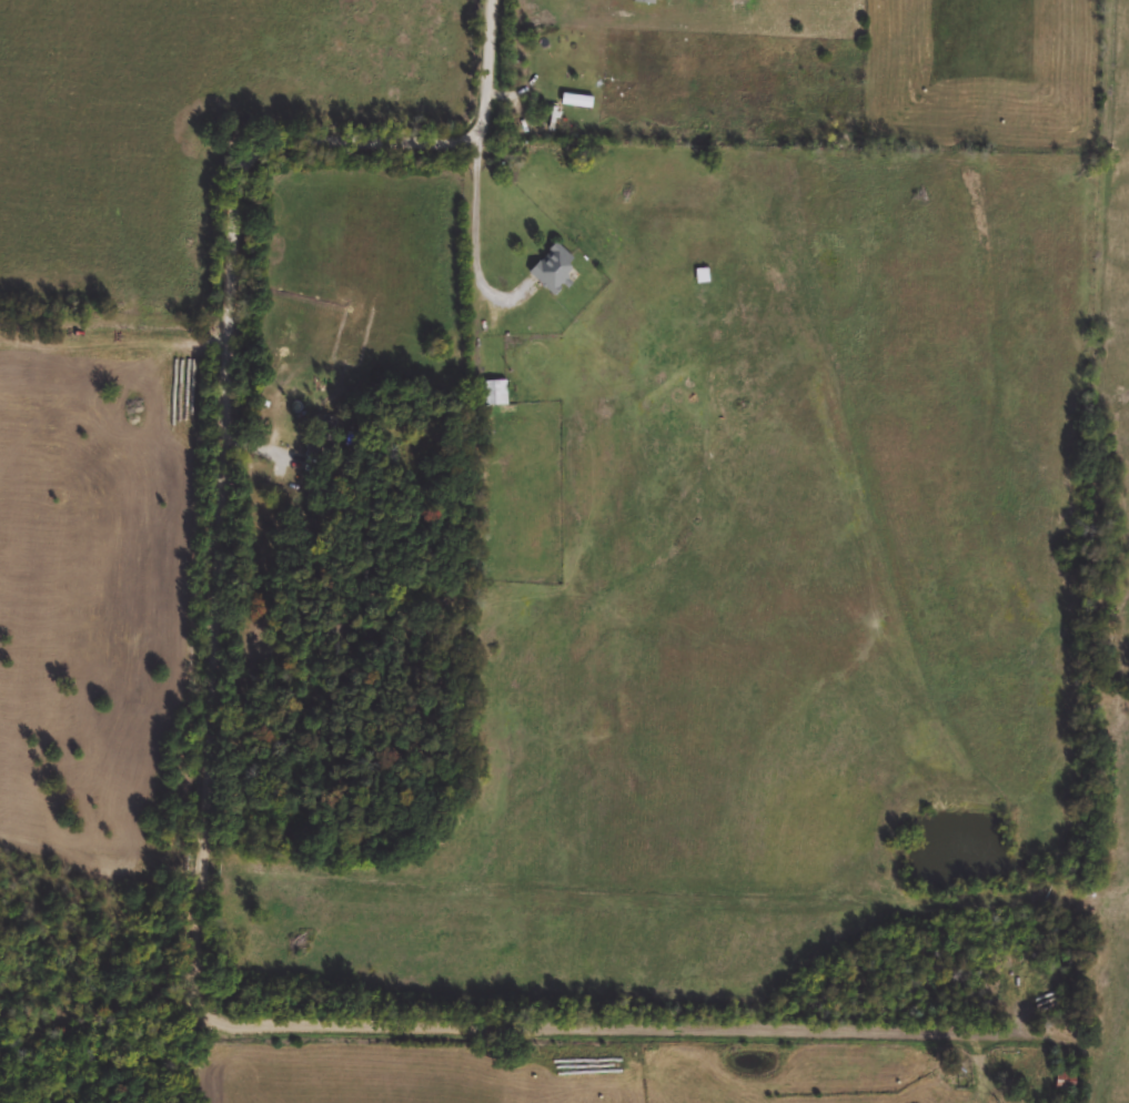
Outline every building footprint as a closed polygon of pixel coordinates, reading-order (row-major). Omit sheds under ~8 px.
[(635,7),(636,0),(658,0),(657,9),(635,7)] [(581,265),(553,296),(530,275),(557,244),(581,265)] [(699,286),(697,274),(710,271),(713,284),(699,286)] [(482,408),(482,383),(507,383),(507,408),(482,408)] [(1078,1074),(1076,1095),(1057,1093),(1059,1072),(1078,1074)]
